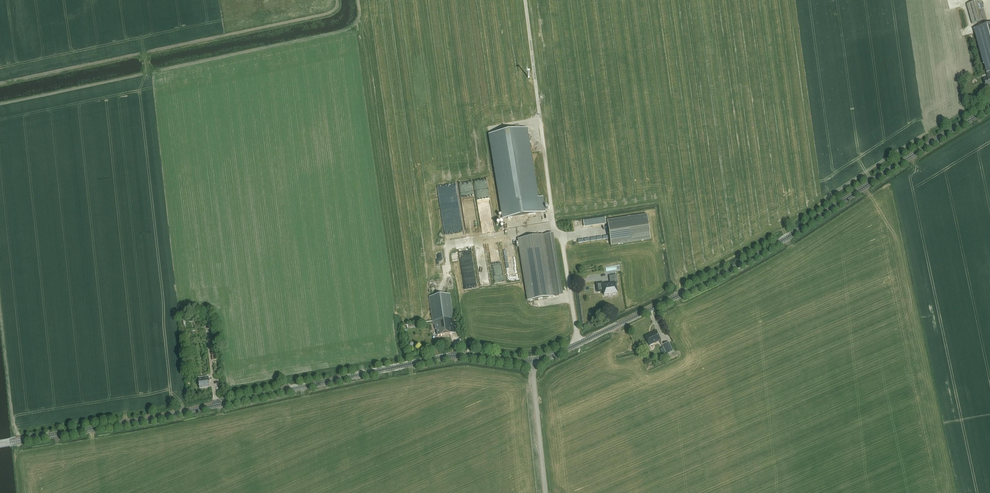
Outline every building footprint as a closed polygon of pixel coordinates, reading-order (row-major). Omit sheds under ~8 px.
[(982,1),(967,5),(972,24),(987,20),(982,1)] [(976,30),(977,34),(988,77),(984,78),(986,87),(989,86),(989,26),(976,30)] [(489,134),(503,219),(545,213),(543,197),(537,197),(526,128),(489,134)] [(475,196),(473,180),(460,182),(464,204),(466,203),(465,201),(471,201),(470,197),(475,196)] [(456,183),(439,185),(442,203),(443,204),(447,232),(448,233),(449,231),(458,230),(452,229),(452,227),(451,228),(448,225),(451,225),(450,224),(447,224),(450,220),(449,219),(450,218),(448,218),(448,214),(451,210),(454,209),(456,211),(460,210),(461,206),(458,185),(456,183)] [(607,221),(611,247),(651,241),(647,215),(607,221)] [(549,234),(544,235),(555,297),(559,296),(549,234)] [(544,235),(518,239),(528,301),(555,297),(544,235)] [(464,258),(461,258),(464,280),(470,281),(469,280),(473,280),(472,278),(467,277),(474,276),(474,273),(472,273),(468,273),(468,270),(474,270),(474,269),(474,266),(473,254),(469,255),(468,249),(467,258),(467,259),(465,258),(464,258)] [(502,260),(495,261),(497,276),(504,275),(502,260)] [(435,265),(436,277),(444,277),(443,264),(435,265)] [(605,277),(606,283),(596,285),(597,292),(599,292),(600,296),(613,294),(612,285),(614,285),(612,275),(605,277)] [(430,297),(431,309),(433,324),(435,324),(436,329),(437,329),(438,335),(456,333),(450,294),(430,297)] [(205,327),(215,326),(214,316),(204,317),(205,327)] [(645,337),(649,345),(660,340),(656,331),(651,333),(652,334),(645,337)] [(669,342),(663,346),(667,355),(673,351),(669,342)] [(199,388),(209,387),(208,377),(198,378),(199,388)]
